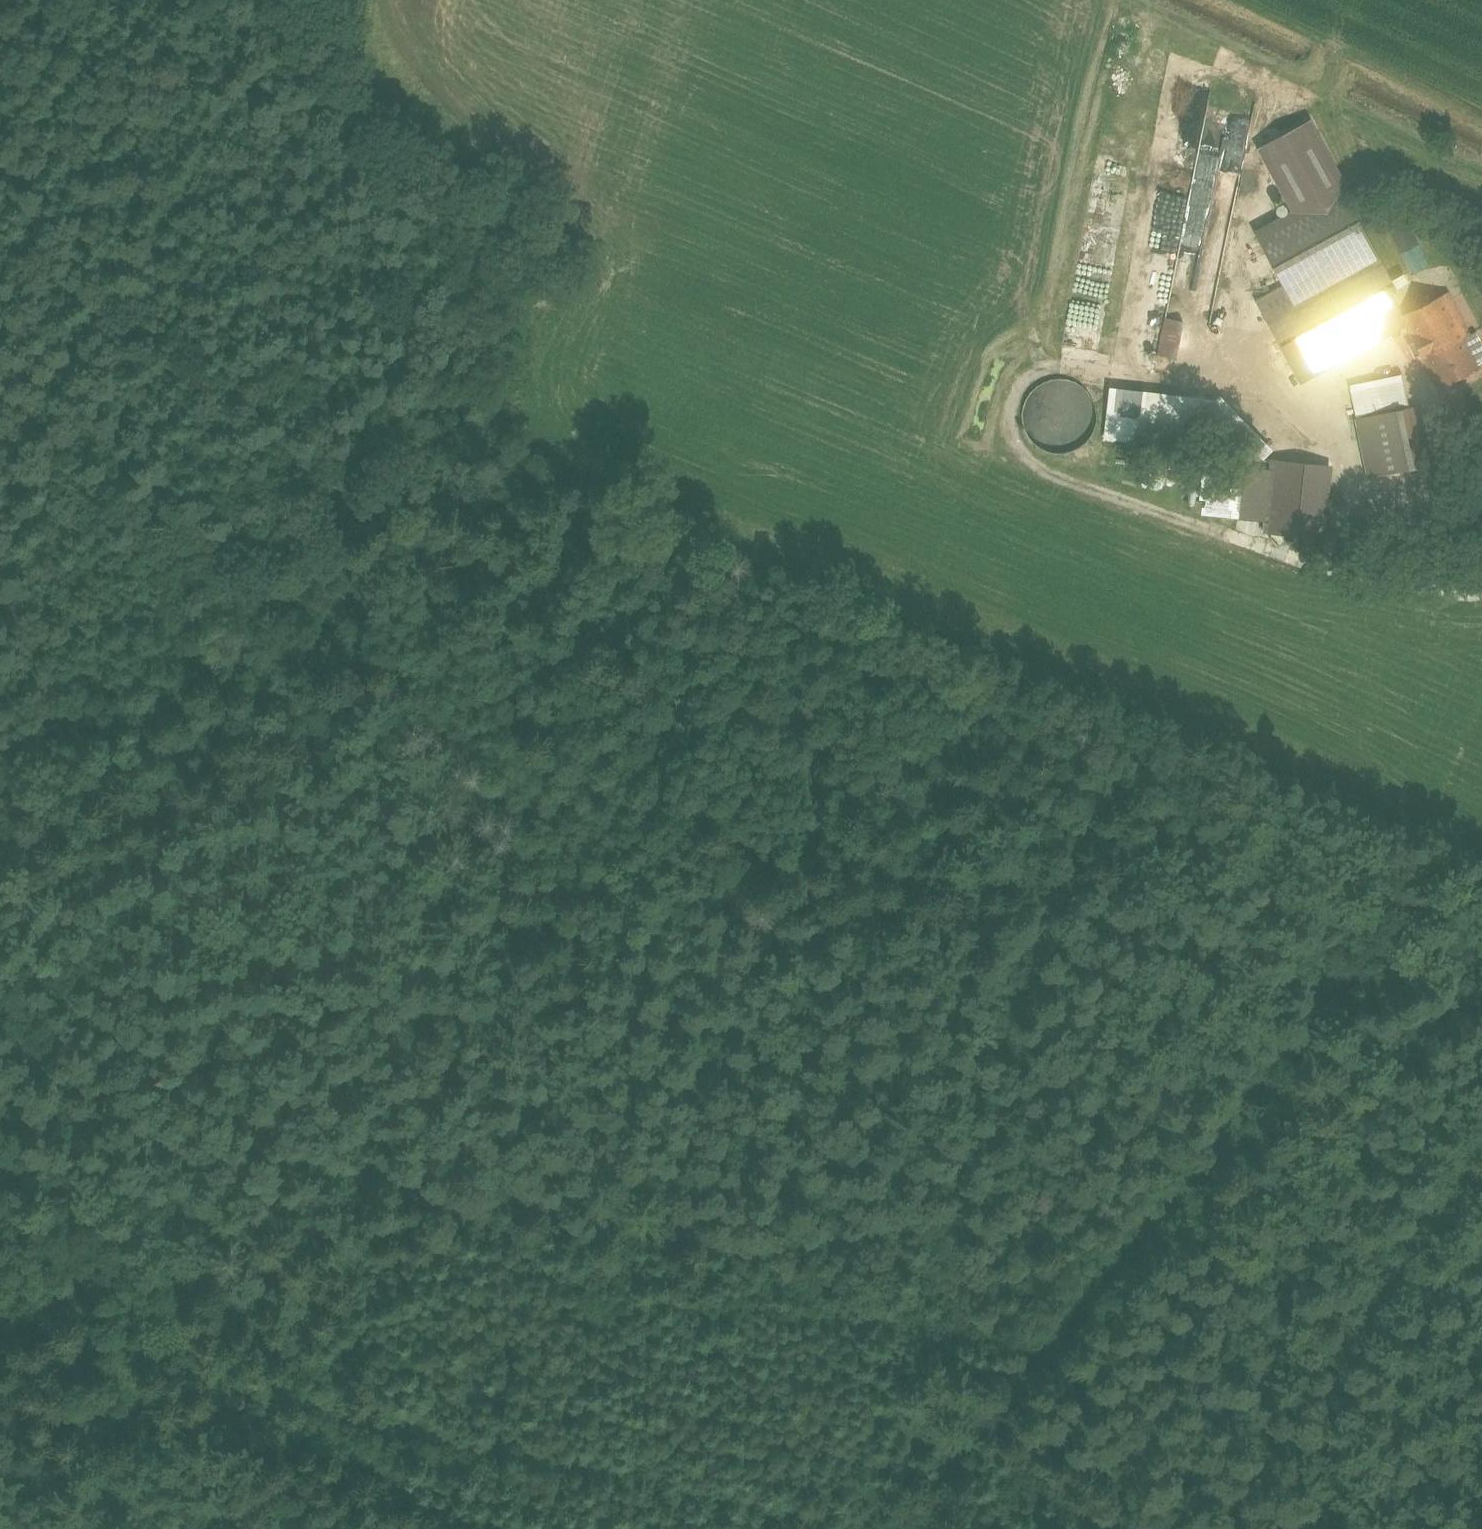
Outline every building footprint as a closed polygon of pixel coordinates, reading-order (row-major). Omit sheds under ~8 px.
[(1264,136),(1298,199),(1346,173),(1350,171),(1316,107),(1264,136)] [(1201,162),(1222,163),(1224,137),(1202,136),(1201,162)] [(1214,206),(1215,172),(1193,172),(1192,205),(1214,206)] [(1290,274),(1300,294),(1386,249),(1346,173),(1298,199),(1260,219),(1290,274)] [(1393,231),(1408,271),(1426,264),(1411,224),(1393,231)] [(1284,330),(1392,273),(1397,270),(1386,249),(1300,294),(1290,274),(1262,289),(1284,330)] [(1284,330),(1306,371),(1412,315),(1406,305),(1408,303),(1392,273),(1284,330)] [(1406,305),(1412,315),(1419,327),(1417,329),(1426,345),(1428,343),(1446,376),(1481,356),(1481,353),(1468,329),(1443,284),(1408,303),(1406,305)] [(1190,308),(1170,304),(1163,342),(1183,346),(1190,308)] [(1481,353),(1481,321),(1468,329),(1481,353)] [(1409,363),(1356,372),(1362,405),(1378,402),(1407,397),(1415,396),(1409,363)] [(1096,380),(1085,371),(1072,366),(1057,367),(1043,374),(1033,384),(1028,399),(1029,413),(1036,427),(1046,436),(1059,441),(1075,440),(1088,434),(1098,423),(1103,410),(1103,395),(1096,380)] [(1277,437),(1226,384),(1220,390),(1221,384),(1114,374),(1109,429),(1216,439),(1217,431),(1250,465),(1277,437)] [(1407,397),(1378,402),(1389,462),(1418,457),(1407,397)] [(1331,525),(1339,455),(1278,448),(1271,519),(1331,525)] [(1203,460),(1199,498),(1204,499),(1202,513),(1238,518),(1244,465),(1203,460)]
